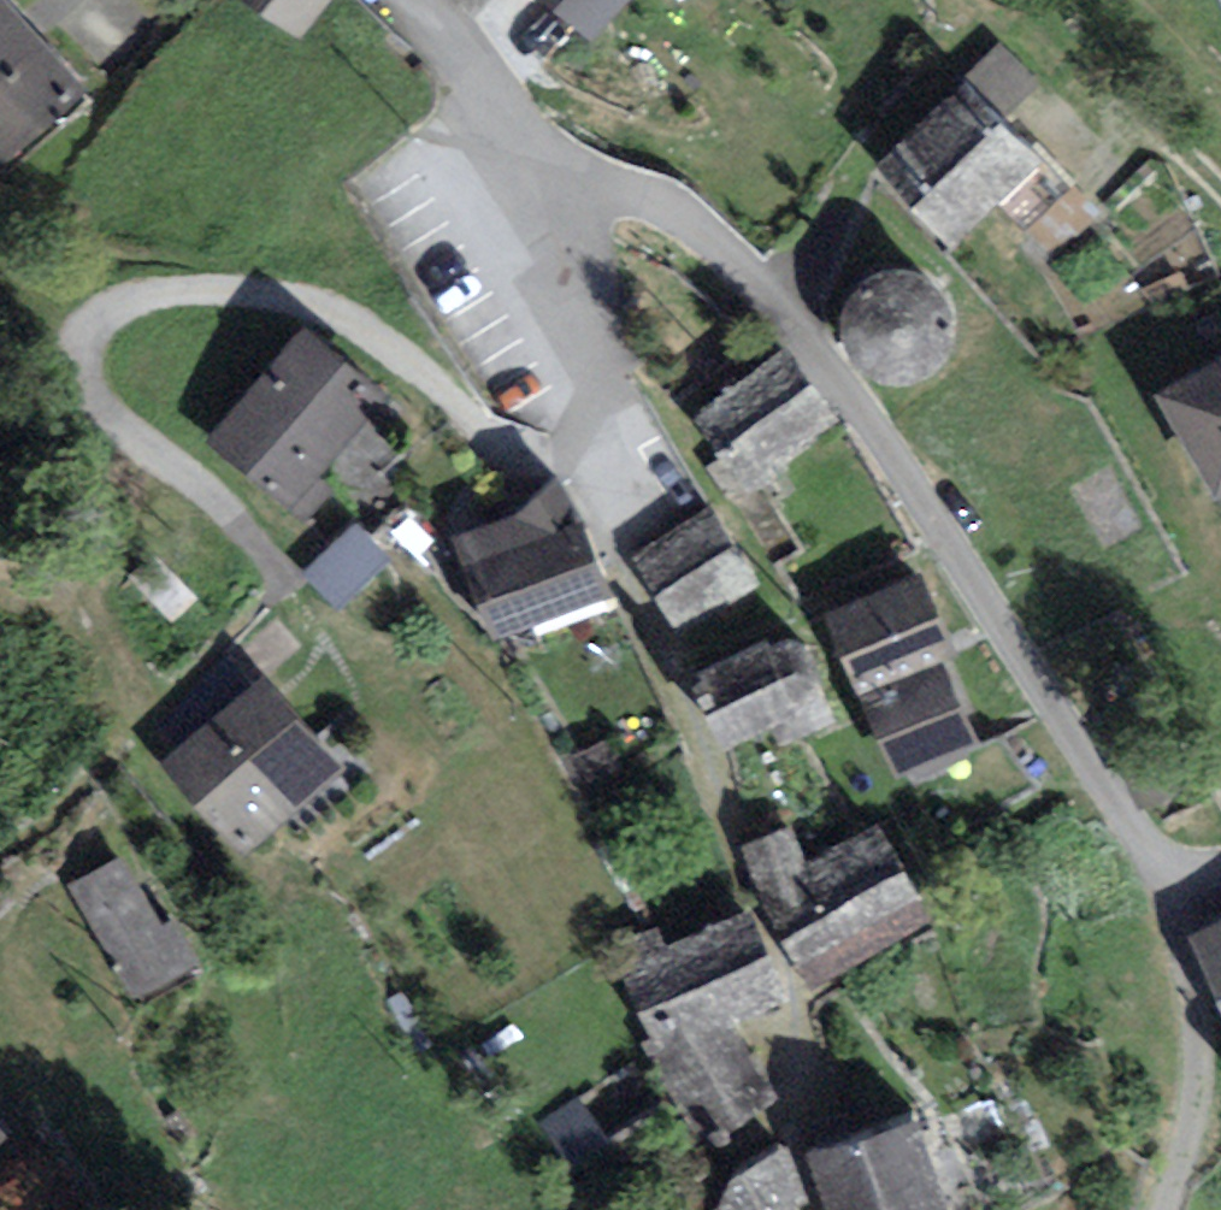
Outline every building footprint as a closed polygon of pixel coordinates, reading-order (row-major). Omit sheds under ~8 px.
[(5,0),(0,0),(0,163),(84,90),(5,0)] [(299,38),(327,0),(246,0),(299,38)] [(474,17),(490,0),(455,0),(474,17)] [(586,42),(625,0),(540,0),(586,42)] [(1006,118),(1042,85),(1002,43),(967,76),(1006,118)] [(950,249),(1042,163),(967,83),(875,168),(950,249)] [(932,283),(915,275),(895,273),(890,274),(872,279),(866,283),(857,291),(849,302),(846,308),(842,328),(846,351),(848,355),(863,374),(882,384),(887,385),(907,386),(929,378),(945,363),(948,358),(952,349),(956,333),(956,325),(952,309),(949,303),(937,288),(932,283)] [(319,481),(389,402),(304,328),(202,443),(302,531),(334,495),(319,481)] [(835,420),(784,350),(694,417),(746,486),(835,420)] [(1158,395),(1218,495),(1220,493),(1220,358),(1158,395)] [(612,596),(555,478),(516,514),(453,538),(493,639),(612,596)] [(753,582),(706,510),(631,558),(678,630),(753,582)] [(338,612),(395,561),(359,522),(303,573),(338,612)] [(921,574),(822,616),(859,698),(939,662),(955,655),(921,574)] [(769,730),(779,747),(835,720),(818,675),(814,662),(809,652),(800,645),(790,641),(783,641),(771,649),(769,641),(697,671),(701,683),(689,689),(721,752),(769,730)] [(975,748),(939,662),(859,698),(896,780),(975,748)] [(342,768),(264,679),(165,765),(243,854),(342,768)] [(1209,775),(1220,801),(1220,769),(1209,775)] [(777,940),(809,990),(933,919),(875,826),(807,861),(792,827),(741,847),(777,940)] [(70,885),(133,1001),(199,965),(174,919),(162,926),(124,855),(70,885)] [(726,1137),(778,1100),(734,1023),(786,1002),(747,910),(670,944),(658,926),(609,947),(650,1039),(639,1045),(695,1136),(718,1124),(726,1137)] [(1187,940),(1220,1012),(1220,923),(1187,940)] [(626,1168),(578,1098),(541,1124),(589,1193),(626,1168)] [(912,1123),(815,1156),(833,1209),(941,1209),(912,1123)] [(809,1205),(789,1147),(777,1149),(730,1182),(715,1209),(800,1209),(809,1205)]
